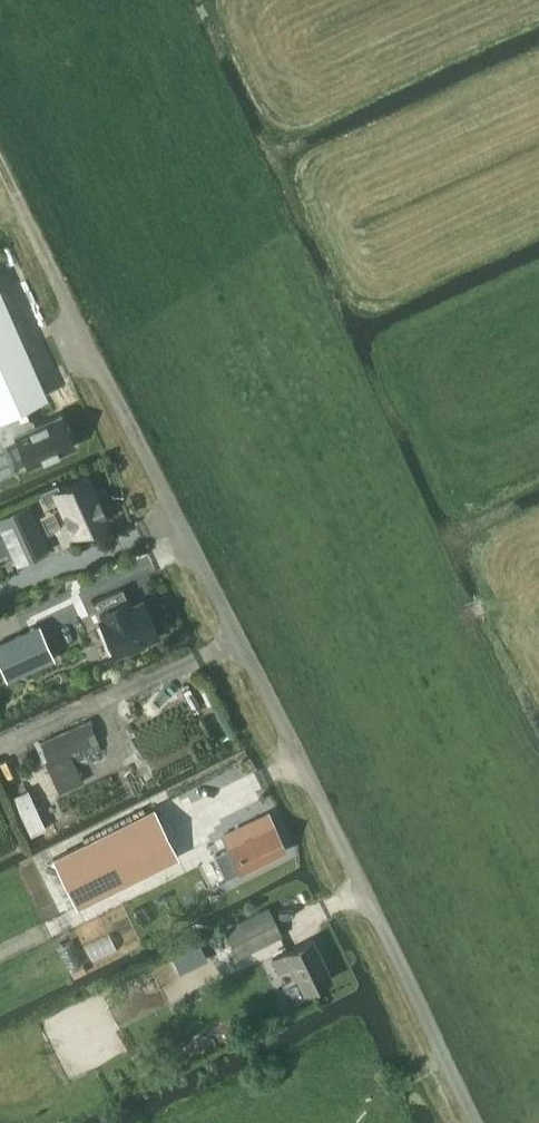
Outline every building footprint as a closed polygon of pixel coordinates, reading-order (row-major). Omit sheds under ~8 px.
[(22,405),(46,395),(0,291),(0,415),(22,405)] [(16,435),(29,465),(74,445),(60,414),(32,427),(22,405),(0,415),(0,437),(2,442),(16,435)] [(0,437),(0,477),(13,472),(15,471),(2,442),(0,437)] [(46,502),(58,497),(74,533),(107,518),(88,476),(60,488),(57,482),(40,490),(46,502)] [(10,549),(17,565),(49,550),(28,503),(0,516),(0,554),(10,549)] [(103,614),(105,618),(100,620),(115,653),(127,647),(132,650),(142,646),(143,640),(158,634),(144,601),(127,608),(124,602),(128,601),(122,587),(96,599),(103,614)] [(0,642),(0,663),(7,679),(54,657),(39,624),(0,642)] [(102,748),(89,719),(40,741),(53,770),(102,748)] [(28,788),(13,795),(30,834),(46,827),(28,788)] [(154,807),(53,857),(78,906),(178,856),(154,807)] [(229,847),(215,854),(226,876),(285,847),(268,813),(223,835),(229,847)] [(282,934),(268,906),(224,928),(238,956),(282,934)] [(278,970),(290,964),(303,991),(331,977),(313,938),(272,958),(278,970)]
